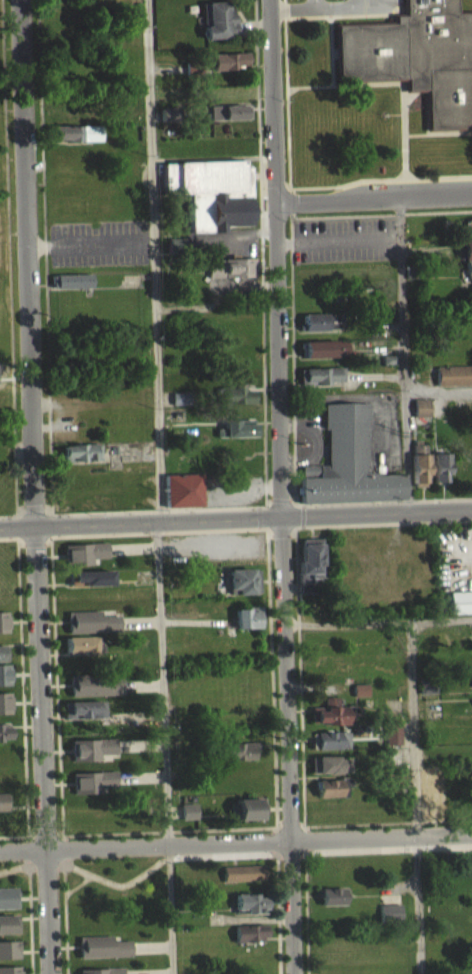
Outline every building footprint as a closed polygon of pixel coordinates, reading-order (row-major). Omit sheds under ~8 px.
[(456,10),(471,9),(471,128),(423,130),(421,90),(401,91),(401,79),(333,82),(330,22),(389,20),(389,12),(400,12),(399,0),(456,0),(456,10)] [(235,45),(232,16),(225,16),(224,9),(201,11),(203,34),(202,34),(203,48),(235,45)] [(247,77),(246,61),(210,62),(211,79),(247,77)] [(249,128),(249,113),(210,114),(210,128),(249,128)] [(176,116),(159,116),(159,130),(176,130),(176,116)] [(49,134),(50,149),(101,148),(100,134),(49,134)] [(188,241),(222,240),(222,234),(248,234),(246,175),(241,176),(241,169),(161,171),(162,202),(187,202),(188,241)] [(471,285),(471,249),(458,249),(458,268),(465,268),(465,285),(471,285)] [(253,266),(207,268),(207,286),(254,285),(253,266)] [(90,282),(51,283),(51,296),(91,296),(90,282)] [(301,322),(301,339),(339,338),(339,321),(301,322)] [(346,365),(345,348),(301,350),(301,367),(346,365)] [(436,375),(436,393),(471,393),(471,374),(436,375)] [(299,377),(299,393),(343,392),(343,375),(299,377)] [(244,395),(221,395),(222,412),(253,411),(253,398),(244,399),(244,395)] [(172,413),(186,413),(185,401),(171,401),(172,413)] [(429,408),(414,408),(414,425),(429,425),(429,408)] [(403,509),(402,482),(366,482),(365,436),(369,436),(369,411),(325,412),(326,473),(301,474),(301,484),(299,485),(299,510),(403,509)] [(217,446),(254,445),(253,427),(217,428),(217,446)] [(100,469),(100,452),(63,453),(63,470),(100,469)] [(426,453),(411,453),(413,495),(428,494),(426,453)] [(447,461),(432,462),(433,490),(448,490),(447,461)] [(165,472),(201,471),(203,503),(166,504),(165,472)] [(302,537),(321,536),(322,562),(318,562),(319,576),(311,576),(311,580),(314,580),(315,591),(300,591),(299,581),(299,558),(303,558),(302,537)] [(65,542),(108,540),(108,548),(109,555),(93,556),(94,563),(65,564),(65,542)] [(64,553),(65,574),(92,573),(92,567),(107,566),(107,551),(64,553)] [(228,567),(229,591),(236,591),(236,593),(253,592),(253,590),(259,590),(258,567),(253,567),(252,566),(228,567)] [(70,570),(70,584),(113,583),(112,568),(70,570)] [(111,579),(68,580),(69,595),(112,594),(111,579)] [(451,612),(471,611),(471,589),(450,590),(451,612)] [(235,607),(248,606),(248,609),(258,608),(258,626),(236,627),(235,607)] [(100,608),(101,614),(120,613),(120,621),(121,630),(68,631),(68,609),(100,608)] [(8,631),(8,609),(0,609),(0,631),(8,631)] [(66,620),(67,641),(121,640),(120,623),(100,624),(100,619),(66,620)] [(66,635),(66,651),(99,650),(98,634),(66,635)] [(66,662),(98,661),(98,645),(65,646),(66,662)] [(11,684),(11,662),(0,662),(0,684),(11,684)] [(70,673),(70,695),(123,693),(123,685),(122,676),(102,677),(102,672),(70,673)] [(353,681),(353,694),(368,694),(367,681),(353,681)] [(121,703),(121,684),(69,685),(69,705),(121,703)] [(11,712),(0,713),(0,690),(10,690),(11,712)] [(367,693),(353,692),(352,704),(366,705),(367,693)] [(311,705),(311,720),(325,720),(325,722),(347,722),(347,704),(338,704),(338,695),(324,695),(324,705),(311,705)] [(64,700),(102,698),(103,715),(65,717),(64,700)] [(346,715),(337,714),(337,706),(323,705),(323,716),(310,716),(310,732),(345,732),(346,715)] [(386,722),(400,721),(399,707),(385,708),(386,722)] [(101,709),(63,710),(63,727),(102,726),(101,709)] [(2,739),(0,739),(0,722),(9,721),(9,725),(11,725),(12,737),(2,737),(2,739)] [(400,722),(401,742),(386,743),(385,722),(400,722)] [(316,747),(316,730),(350,730),(350,746),(316,747)] [(9,731),(0,731),(0,750),(10,749),(9,731)] [(399,733),(384,733),(384,752),(400,752),(399,733)] [(72,737),(72,759),(100,758),(100,752),(116,752),(116,744),(115,736),(72,737)] [(224,758),(224,741),(257,740),(257,747),(253,747),(253,758),(224,758)] [(348,740),(310,741),(310,758),(349,757),(348,740)] [(71,748),(71,770),(98,769),(98,763),(115,763),(114,747),(71,748)] [(222,769),(254,768),(254,751),(222,751),(222,769)] [(311,754),(348,754),(348,770),(339,770),(339,772),(326,772),(326,770),(312,771),(311,754)] [(310,782),(347,782),(346,764),(310,765),(310,782)] [(425,767),(425,777),(442,777),(442,767),(425,767)] [(73,771),(74,792),(101,791),(101,785),(117,784),(117,776),(117,769),(73,771)] [(317,778),(318,796),(347,795),(347,789),(348,789),(347,775),(339,775),(339,777),(317,778)] [(73,802),(99,802),(99,795),(115,794),(115,780),(72,781),(73,802)] [(317,787),(316,805),(345,806),(346,788),(317,787)] [(10,807),(0,808),(0,790),(5,790),(5,792),(9,792),(10,807)] [(437,795),(421,796),(421,818),(438,818),(437,795)] [(236,797),(264,796),(264,816),(237,817),(236,797)] [(181,802),(181,810),(182,818),(197,817),(197,801),(181,802)] [(235,829),(263,828),(262,807),(235,808),(235,829)] [(196,812),(181,813),(181,828),(196,828),(196,812)] [(223,864),(223,880),(265,878),(264,862),(223,864)] [(263,874),(222,875),(222,890),(263,889),(263,874)] [(17,905),(16,885),(0,886),(0,906),(17,905)] [(321,886),(321,903),(345,902),(344,885),(321,886)] [(235,891),(256,891),(256,894),(265,894),(266,911),(235,912),(235,891)] [(16,917),(16,896),(0,896),(0,917),(16,917)] [(321,914),(344,913),(343,896),(320,897),(321,914)] [(380,902),(381,921),(401,920),(401,901),(380,902)] [(235,923),(265,922),(265,905),(256,905),(256,902),(234,902),(235,923)] [(13,931),(13,929),(18,929),(18,916),(12,916),(12,912),(0,913),(0,932),(13,931)] [(400,913),(379,912),(379,927),(400,928),(400,913)] [(235,924),(266,923),(267,935),(263,935),(263,938),(236,939),(235,924)] [(17,942),(17,924),(0,924),(0,942),(17,942)] [(78,934),(79,956),(130,954),(130,946),(130,938),(113,938),(113,933),(78,934)] [(234,934),(234,950),(264,950),(264,933),(234,934)] [(20,956),(19,938),(0,939),(0,957),(20,956)] [(78,966),(130,965),(130,949),(111,949),(111,944),(77,945),(78,966)] [(18,967),(18,949),(0,949),(0,967),(18,967)] [(19,964),(0,965),(0,973),(19,973),(19,964)] [(79,973),(123,973),(123,966),(79,967),(79,973)]
